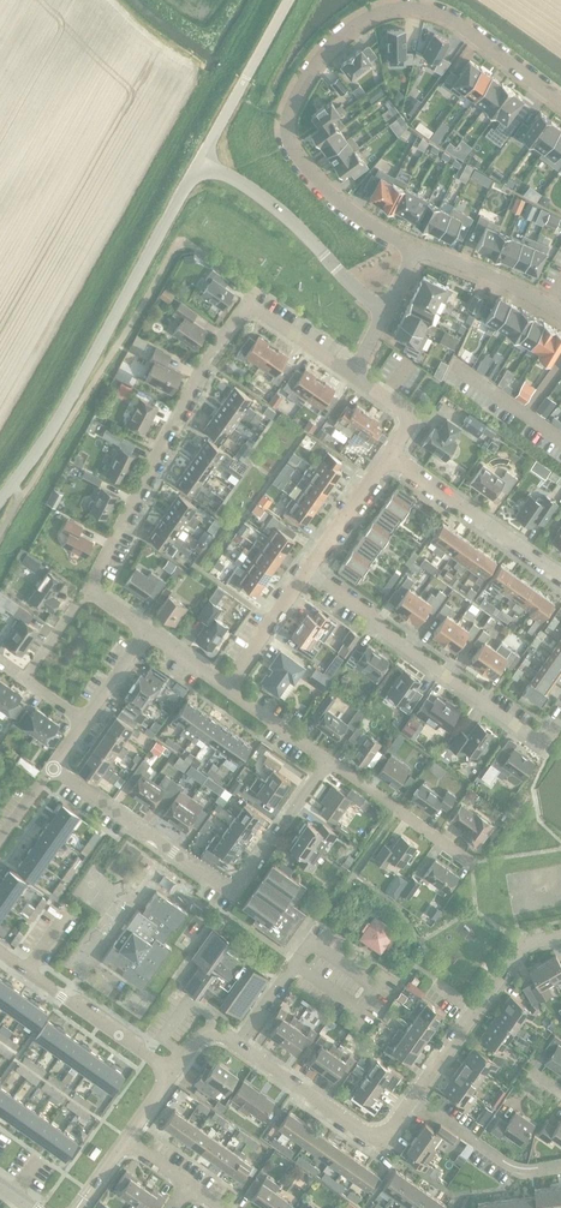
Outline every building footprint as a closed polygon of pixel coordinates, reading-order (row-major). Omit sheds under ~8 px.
[(388,58),(405,58),(405,62),(413,62),(413,52),(406,52),(405,29),(387,29),(388,58)] [(433,69),(442,73),(450,61),(441,56),(449,41),(434,33),(423,54),(437,62),(433,69)] [(347,59),(341,64),(351,77),(371,61),(370,59),(375,55),(367,44),(362,49),(361,48),(354,53),(354,52),(347,58),(347,59)] [(450,87),(449,88),(460,96),(481,68),(470,60),(458,76),(450,87)] [(460,96),(464,91),(474,99),(491,75),(481,68),(460,96)] [(458,76),(451,71),(441,84),(449,89),(449,88),(450,87),(458,76)] [(502,82),(501,83),(491,75),(474,99),(484,106),(484,107),(502,82)] [(331,82),(341,94),(348,88),(342,81),(338,76),(331,82)] [(495,115),(513,90),(502,82),(484,107),(495,115)] [(379,83),(370,90),(375,98),(385,91),(379,83)] [(358,84),(351,90),(358,97),(364,91),(358,84)] [(495,115),(495,114),(502,119),(506,122),(511,115),(523,99),(513,91),(513,90),(495,115)] [(398,91),(394,96),(399,100),(403,95),(398,91)] [(393,105),(389,99),(385,102),(389,107),(393,105)] [(344,109),(340,104),(336,108),(333,103),(331,101),(325,106),(324,103),(316,109),(318,111),(312,115),(319,126),(310,132),(311,133),(344,109)] [(416,106),(410,102),(405,110),(411,114),(416,106)] [(389,107),(393,113),(397,110),(393,105),(389,107)] [(311,133),(319,143),(344,124),(337,114),(344,109),(311,133)] [(523,122),(513,134),(519,139),(522,136),(533,144),(533,143),(550,120),(551,119),(540,111),(529,126),(523,122)] [(397,118),(401,124),(405,121),(401,116),(401,115),(397,118)] [(502,119),(494,129),(506,137),(518,120),(511,115),(506,122),(502,119)] [(550,120),(533,143),(544,151),(560,127),(550,120)] [(344,125),(344,124),(319,143),(319,144),(320,143),(327,153),(351,135),(346,138),(339,129),(344,125)] [(426,126),(422,132),(429,137),(433,131),(426,126)] [(540,155),(557,168),(560,162),(560,151),(560,150),(560,128),(560,127),(544,151),(540,155)] [(436,129),(430,138),(432,139),(436,142),(442,134),(436,129)] [(333,164),(334,164),(359,146),(351,135),(327,153),(334,163),(333,164)] [(422,137),(417,147),(423,150),(428,141),(422,137)] [(449,141),(445,148),(452,152),(456,146),(449,141)] [(433,144),(430,148),(436,153),(439,149),(433,144)] [(334,164),(342,175),(348,170),(354,178),(368,167),(363,160),(355,149),(359,146),(334,164)] [(456,146),(452,152),(463,159),(466,154),(456,146)] [(444,152),(441,156),(448,160),(449,158),(450,156),(444,152)] [(473,157),(470,161),(477,165),(480,161),(473,157)] [(455,159),(452,163),(458,167),(461,162),(455,159)] [(380,204),(381,204),(395,176),(395,177),(379,169),(375,176),(379,178),(372,192),(369,197),(381,203),(380,204)] [(365,188),(372,192),(379,178),(375,176),(372,174),(365,188)] [(392,210),(407,182),(395,176),(381,204),(392,210)] [(508,177),(505,184),(511,187),(515,181),(508,177)] [(408,183),(407,182),(392,210),(393,211),(394,208),(405,213),(417,192),(406,186),(408,183)] [(530,185),(523,194),(526,195),(536,201),(541,194),(530,185)] [(415,223),(428,198),(417,192),(405,213),(417,219),(415,222),(415,223)] [(517,195),(511,209),(519,213),(525,199),(517,195)] [(541,195),(538,202),(545,205),(548,199),(541,195)] [(429,198),(428,198),(415,223),(427,229),(439,205),(428,200),(429,198)] [(528,202),(522,215),(530,218),(536,205),(528,202)] [(439,206),(439,205),(427,229),(428,228),(439,234),(453,207),(452,207),(450,212),(439,207),(439,206)] [(454,234),(465,213),(453,207),(439,234),(451,240),(454,234)] [(454,234),(462,238),(472,217),(465,213),(454,234)] [(556,226),(559,218),(549,213),(546,222),(556,226)] [(488,220),(489,218),(480,215),(474,229),(482,232),(488,220)] [(500,225),(488,220),(482,232),(476,247),(488,252),(487,253),(488,253),(500,225)] [(510,234),(505,232),(499,229),(501,225),(500,225),(488,253),(500,258),(510,234)] [(511,235),(510,234),(500,258),(501,258),(512,262),(522,240),(510,235),(511,235)] [(522,240),(512,262),(524,268),(536,240),(524,235),(522,240)] [(524,268),(536,273),(548,246),(536,240),(524,268)] [(194,254),(184,255),(185,262),(195,261),(194,254)] [(209,282),(203,291),(201,289),(198,293),(209,301),(210,299),(222,307),(233,291),(221,283),(225,278),(212,268),(205,278),(209,282)] [(423,276),(418,287),(445,301),(451,289),(435,281),(437,279),(427,274),(426,276),(424,275),(423,276)] [(165,287),(160,295),(168,301),(174,293),(165,287)] [(434,310),(435,310),(434,309),(439,299),(444,301),(445,301),(418,287),(412,298),(411,298),(434,310)] [(474,293),(468,307),(476,311),(481,299),(482,297),(474,293)] [(510,302),(499,295),(493,304),(484,321),(489,324),(495,328),(510,302)] [(405,310),(428,322),(434,310),(411,298),(405,310)] [(185,316),(173,332),(194,347),(206,330),(191,320),(195,313),(181,302),(175,310),(185,316)] [(522,308),(521,308),(521,309),(510,302),(495,328),(496,328),(497,325),(507,331),(507,332),(507,333),(522,308)] [(507,333),(518,339),(533,315),(522,308),(507,333)] [(427,335),(422,332),(427,322),(428,322),(405,310),(405,311),(406,311),(400,322),(427,335)] [(533,315),(518,339),(519,340),(519,339),(530,345),(544,322),(544,321),(543,322),(533,316),(533,315)] [(421,347),(426,338),(427,335),(400,322),(394,334),(408,341),(421,347)] [(544,322),(530,345),(540,352),(538,356),(555,328),(544,322)] [(462,332),(466,326),(460,323),(457,329),(462,332)] [(489,324),(485,331),(491,334),(495,328),(489,324)] [(555,328),(538,356),(550,363),(560,345),(560,332),(555,328)] [(444,330),(438,341),(453,348),(459,338),(444,330)] [(246,355),(260,365),(272,347),(266,344),(268,342),(259,335),(255,340),(249,335),(236,354),(243,359),(246,355)] [(407,350),(418,356),(422,348),(421,347),(408,341),(404,349),(407,350)] [(129,350),(139,355),(143,348),(133,343),(129,350)] [(272,347),(260,365),(273,374),(271,379),(278,383),(291,365),(285,360),(288,356),(278,349),(277,351),(272,347)] [(145,378),(171,391),(181,371),(165,363),(170,355),(155,348),(149,360),(153,362),(145,378)] [(475,360),(470,356),(466,361),(472,365),(475,360)] [(489,363),(482,359),(476,368),(483,373),(489,363)] [(226,363),(222,369),(228,373),(230,370),(229,366),(226,363)] [(483,373),(489,377),(495,368),(489,363),(483,373)] [(441,379),(444,372),(437,367),(434,374),(441,379)] [(296,368),(283,387),(289,392),(287,395),(294,400),(295,398),(296,397),(299,392),(306,398),(307,397),(319,380),(313,376),(315,375),(306,368),(302,373),(296,368)] [(507,384),(501,379),(498,383),(504,388),(507,384)] [(319,380),(307,397),(321,407),(318,411),(325,416),(338,397),(331,393),(334,388),(325,382),(324,384),(319,380)] [(117,392),(127,397),(132,386),(122,381),(117,392)] [(504,388),(510,392),(513,388),(507,384),(504,388)] [(235,385),(227,396),(259,419),(262,415),(248,405),(253,399),(235,385)] [(521,386),(515,395),(525,402),(531,393),(521,386)] [(269,401),(276,406),(283,396),(276,391),(269,401)] [(429,395),(423,391),(419,395),(426,400),(429,395)] [(227,396),(219,407),(238,420),(242,414),(256,424),(259,419),(227,396)] [(127,423),(144,432),(152,415),(153,415),(158,406),(140,397),(127,423)] [(545,416),(552,406),(544,400),(537,410),(545,416)] [(334,424),(351,435),(367,411),(356,403),(353,408),(347,404),(345,407),(334,424)] [(219,407),(212,417),(238,436),(241,432),(233,426),(238,420),(219,407)] [(266,411),(272,416),(276,411),(269,407),(266,411)] [(351,436),(348,440),(355,444),(362,443),(367,447),(372,441),(379,431),(381,428),(375,424),(378,419),(367,411),(351,435),(351,436)] [(466,418),(462,424),(478,436),(482,430),(486,424),(469,413),(466,418)] [(560,421),(554,416),(552,420),(557,425),(560,421)] [(238,436),(212,417),(204,428),(222,441),(227,435),(235,440),(238,436)] [(456,443),(452,440),(460,428),(447,418),(438,430),(434,427),(423,442),(446,458),(456,443)] [(304,426),(312,432),(317,425),(309,419),(304,426)] [(106,428),(102,435),(119,444),(120,445),(119,447),(130,452),(135,443),(123,437),(106,428)] [(381,432),(378,437),(383,440),(386,435),(381,432)] [(249,437),(245,442),(251,446),(255,441),(249,436),(249,437)] [(207,438),(199,449),(226,468),(232,472),(240,477),(242,473),(229,464),(234,457),(226,452),(226,451),(207,438)] [(487,446),(494,451),(499,444),(492,439),(487,446)] [(239,448),(235,454),(242,459),(247,453),(251,446),(245,442),(244,441),(239,448)] [(106,472),(123,480),(136,455),(130,452),(119,447),(106,472)] [(199,449),(192,460),(210,473),(215,466),(223,472),(226,468),(199,449)] [(323,457),(316,467),(334,480),(342,470),(337,467),(341,460),(327,451),(323,457)] [(293,452),(288,458),(293,462),(298,455),(293,452)] [(77,455),(73,462),(81,466),(85,459),(77,455)] [(532,465),(530,468),(537,473),(543,465),(536,459),(532,465)] [(192,460),(185,470),(211,489),(214,485),(206,479),(210,473),(192,460)] [(310,463),(303,473),(327,491),(334,480),(316,467),(310,463)] [(470,482),(492,497),(499,487),(507,492),(517,477),(507,470),(501,478),(483,464),(470,482)] [(284,465),(279,472),(284,475),(288,468),(284,465)] [(226,468),(223,472),(229,476),(232,472),(226,468)] [(81,478),(97,486),(101,478),(85,470),(81,478)] [(211,489),(185,470),(177,481),(188,489),(186,491),(193,497),(195,494),(200,488),(208,493),(212,497),(216,492),(211,489)] [(284,475),(279,472),(275,478),(280,481),(284,475)] [(303,473),(296,483),(320,501),(327,491),(303,473)] [(293,496),(292,496),(313,510),(320,501),(296,483),(289,493),(293,496)] [(398,484),(388,499),(406,512),(416,497),(398,484)] [(88,505),(89,507),(91,508),(90,510),(106,518),(113,503),(114,503),(118,495),(101,487),(96,497),(95,501),(93,500),(90,500),(88,505)] [(178,493),(171,505),(197,523),(200,519),(192,513),(197,506),(178,493)] [(259,501),(258,501),(264,505),(269,498),(263,494),(261,497),(259,501)] [(50,495),(46,504),(55,508),(59,500),(50,495)] [(518,505),(519,507),(521,509),(517,515),(531,525),(537,517),(540,516),(545,520),(557,503),(547,496),(544,500),(540,497),(537,497),(536,499),(531,495),(525,502),(524,501),(521,501),(518,505)] [(313,510),(292,496),(285,506),(287,508),(283,514),(298,525),(303,518),(306,521),(313,510)] [(388,499),(377,513),(396,526),(406,512),(388,499)] [(256,504),(252,510),(259,515),(263,509),(256,504)] [(171,505),(163,515),(182,528),(186,522),(194,527),(197,523),(171,505)] [(377,513),(368,527),(386,540),(396,526),(377,513)] [(163,515),(156,526),(159,528),(186,547),(189,543),(178,534),(182,528),(163,515)] [(272,530),(268,537),(286,549),(294,538),(282,530),(286,524),(272,515),(265,525),(272,530)] [(216,517),(211,523),(216,526),(218,527),(222,521),(220,520),(216,517)] [(77,533),(81,526),(67,519),(62,530),(69,533),(63,545),(84,555),(88,548),(89,548),(93,541),(77,533)] [(431,520),(427,526),(431,528),(435,523),(431,520)] [(237,531),(244,536),(250,527),(243,522),(239,528),(237,531)] [(432,550),(437,553),(453,530),(443,522),(430,540),(437,544),(432,550)] [(159,528),(156,526),(148,537),(166,549),(165,551),(171,555),(177,547),(180,548),(188,554),(191,550),(186,547),(159,528)] [(431,528),(427,526),(422,532),(427,535),(431,528)] [(368,527),(357,541),(376,554),(386,540),(368,527)] [(205,528),(198,539),(199,540),(204,543),(205,544),(209,539),(213,534),(205,528)] [(445,550),(452,555),(464,537),(453,530),(437,553),(441,557),(445,550)] [(237,531),(233,538),(239,542),(244,536),(237,531)] [(253,542),(261,547),(279,560),(286,549),(268,537),(264,543),(256,538),(253,542)] [(453,565),(458,569),(475,545),(464,537),(452,555),(458,559),(453,565)] [(199,540),(194,548),(198,550),(204,543),(199,540)] [(357,541),(348,555),(366,568),(376,554),(357,541)] [(149,544),(143,547),(146,553),(152,550),(149,544)] [(466,565),(473,570),(485,552),(475,545),(458,569),(462,572),(466,565)] [(226,547),(222,552),(227,556),(231,551),(226,547)] [(249,549),(246,553),(271,570),(279,560),(261,547),(256,554),(249,549)] [(414,550),(409,556),(414,560),(418,553),(415,551),(414,550)] [(27,552),(21,561),(35,570),(41,562),(27,552)] [(485,552),(473,570),(479,575),(475,581),(479,584),(496,560),(485,552)] [(238,556),(235,561),(238,563),(246,569),(264,581),(271,570),(247,554),(243,560),(241,559),(238,556)] [(366,568),(348,555),(338,570),(356,583),(366,568)] [(414,560),(409,556),(405,563),(407,564),(409,566),(414,560)] [(163,566),(171,572),(177,564),(168,558),(163,566)] [(215,566),(221,571),(226,565),(219,560),(215,566)] [(414,560),(409,566),(418,572),(422,566),(414,560)] [(426,568),(433,573),(438,566),(431,561),(426,568)] [(171,574),(177,578),(184,569),(178,564),(171,574)] [(488,581),(484,587),(490,592),(495,595),(511,571),(501,564),(488,581)] [(135,593),(143,599),(148,593),(154,597),(166,581),(151,571),(148,576),(136,567),(125,584),(136,592),(135,593)] [(264,581),(246,569),(241,575),(234,570),(227,580),(240,589),(244,583),(256,592),(264,581)] [(444,575),(450,580),(454,574),(447,570),(444,575)] [(28,599),(42,608),(44,605),(51,610),(59,599),(53,595),(63,582),(48,571),(28,599)] [(503,592),(510,596),(522,579),(511,571),(495,595),(499,598),(503,592)] [(404,614),(405,615),(419,595),(409,587),(414,580),(407,575),(398,588),(404,593),(395,605),(400,609),(399,611),(404,614)] [(450,581),(456,585),(460,579),(454,575),(450,581)] [(391,576),(387,583),(391,585),(395,579),(391,576)] [(512,607),(516,610),(533,586),(522,579),(510,596),(516,601),(512,607)] [(391,585),(387,583),(382,589),(387,592),(391,585)] [(529,613),(530,613),(531,611),(543,594),(533,586),(516,610),(520,613),(525,607),(531,611),(529,613)] [(467,593),(472,597),(476,591),(471,587),(467,593)] [(419,595),(405,615),(406,616),(411,619),(413,617),(417,621),(426,608),(433,613),(446,594),(439,589),(435,595),(431,592),(426,600),(419,595)] [(14,613),(19,605),(0,591),(0,604),(14,613)] [(157,611),(175,624),(187,607),(169,594),(157,611)] [(531,611),(530,613),(536,618),(527,630),(531,633),(554,602),(543,594),(531,611)] [(207,621),(196,638),(211,649),(228,625),(215,616),(221,607),(210,599),(198,615),(207,621)] [(480,603),(486,607),(490,603),(483,599),(480,603)] [(442,641),(443,642),(457,622),(447,614),(452,607),(445,602),(436,615),(442,620),(433,632),(438,636),(437,638),(442,641)] [(490,603),(486,607),(492,612),(496,607),(490,603)] [(4,643),(20,654),(38,630),(27,622),(33,614),(19,605),(14,613),(14,614),(21,619),(4,643)] [(501,608),(497,615),(507,622),(512,616),(501,608)] [(307,613),(299,624),(318,637),(324,641),(335,624),(330,620),(331,619),(319,610),(314,618),(307,613)] [(554,616),(550,620),(555,624),(559,619),(554,616)] [(457,622),(443,642),(444,643),(449,646),(451,644),(455,648),(464,635),(471,640),(480,627),(473,622),(468,629),(457,622)] [(509,627),(516,632),(520,626),(513,622),(509,627)] [(318,637),(299,624),(292,635),(300,641),(296,646),(312,658),(318,649),(312,645),(318,637)] [(345,641),(338,651),(341,653),(346,656),(360,635),(355,632),(350,629),(342,640),(345,641)] [(480,668),(481,669),(495,649),(485,641),(490,634),(483,629),(474,642),(480,647),(471,659),(476,662),(475,665),(480,668)] [(540,705),(548,694),(547,693),(560,673),(560,639),(531,681),(530,681),(522,692),(535,701),(540,705)] [(495,649),(481,669),(482,670),(487,673),(488,671),(493,674),(502,662),(509,667),(518,654),(511,649),(501,641),(495,649)] [(345,662),(353,668),(358,660),(378,675),(389,660),(368,645),(363,652),(355,647),(345,662)] [(262,681),(264,682),(263,684),(278,694),(290,678),(294,681),(304,667),(281,650),(273,660),(278,663),(269,675),(267,673),(262,681)] [(141,675),(132,687),(150,700),(163,682),(168,675),(152,664),(147,671),(143,677),(141,675)] [(325,672),(331,676),(337,668),(331,664),(325,672)] [(511,675),(517,679),(523,670),(517,667),(511,675)] [(310,677),(318,682),(324,673),(316,668),(310,677)] [(402,702),(399,706),(408,713),(421,695),(415,692),(415,689),(420,681),(404,669),(390,689),(397,694),(396,696),(396,698),(402,702)] [(10,687),(0,680),(0,701),(10,687)] [(182,686),(178,693),(182,696),(187,689),(182,686)] [(0,701),(0,706),(15,717),(24,704),(18,701),(22,696),(10,687),(0,701)] [(135,716),(133,717),(137,720),(142,723),(146,715),(142,712),(150,700),(132,687),(124,699),(126,701),(122,707),(135,716)] [(326,709),(334,697),(328,693),(315,712),(321,716),(315,723),(336,738),(346,723),(326,709)] [(456,716),(459,711),(437,696),(433,702),(427,698),(416,713),(425,719),(428,714),(447,728),(450,723),(453,723),(456,719),(456,716)] [(163,705),(171,711),(175,705),(167,699),(163,705)] [(179,720),(185,725),(198,707),(187,699),(175,717),(174,717),(174,716),(170,722),(175,726),(179,720)] [(185,725),(196,732),(196,733),(209,714),(198,707),(185,725)] [(17,722),(35,734),(47,716),(35,708),(32,713),(26,709),(17,722)] [(357,708),(352,716),(358,720),(364,713),(357,708)] [(113,713),(106,724),(125,738),(130,731),(137,736),(140,732),(133,727),(137,720),(133,717),(121,709),(116,715),(113,713)] [(200,735),(206,740),(219,722),(209,714),(196,733),(196,732),(193,736),(193,737),(197,740),(200,735)] [(47,716),(35,734),(52,746),(61,734),(56,730),(59,725),(47,716)] [(411,716),(401,730),(410,737),(420,723),(411,716)] [(154,721),(148,729),(155,734),(161,725),(154,721)] [(206,740),(217,747),(230,729),(219,722),(206,740)] [(487,745),(485,743),(493,732),(478,722),(468,735),(461,730),(450,746),(460,753),(465,747),(476,755),(479,751),(481,753),(484,752),(487,747),(487,745)] [(106,724),(98,735),(125,753),(128,749),(120,744),(125,738),(106,724)] [(365,764),(367,761),(372,765),(381,753),(376,749),(380,743),(366,733),(366,734),(362,731),(363,729),(357,725),(348,738),(354,742),(354,741),(359,744),(351,754),(365,764)] [(147,728),(144,733),(152,738),(155,734),(148,729),(147,728)] [(221,751),(228,755),(241,737),(230,729),(217,747),(214,752),(218,755),(221,751)] [(388,730),(386,733),(388,738),(391,740),(395,735),(388,730)] [(98,735),(91,746),(110,759),(115,753),(122,758),(125,753),(98,735)] [(165,741),(171,745),(174,741),(168,736),(165,741)] [(241,737),(228,755),(238,763),(251,744),(241,737)] [(157,741),(152,749),(158,754),(164,746),(157,741)] [(174,741),(171,745),(177,749),(180,745),(174,741)] [(261,743),(256,749),(262,753),(267,747),(261,743)] [(91,746),(83,756),(116,779),(119,775),(113,771),(106,766),(110,759),(91,746)] [(491,763),(481,776),(490,783),(496,774),(500,769),(507,774),(507,778),(513,783),(518,782),(522,777),(534,761),(514,747),(511,752),(502,746),(491,763)] [(437,757),(447,763),(450,759),(443,754),(446,748),(443,747),(437,757)] [(10,755),(16,759),(20,754),(14,749),(10,755)] [(187,754),(184,759),(190,762),(190,763),(193,759),(195,756),(189,751),(187,754)] [(137,753),(133,759),(137,762),(141,756),(137,753)] [(381,753),(372,766),(378,771),(377,773),(395,786),(406,771),(410,767),(391,754),(389,756),(388,757),(388,758),(381,753)] [(180,755),(174,763),(184,770),(190,762),(184,759),(180,755)] [(269,773),(264,780),(281,792),(290,780),(277,771),(280,765),(266,755),(262,761),(265,764),(262,768),(266,771),(269,773)] [(116,779),(83,756),(76,767),(95,781),(100,774),(107,779),(114,783),(116,779)] [(193,759),(190,763),(191,763),(192,764),(196,767),(199,763),(201,760),(195,756),(193,759)] [(132,759),(129,764),(133,768),(137,762),(133,759),(132,759)] [(130,791),(140,798),(153,781),(147,777),(150,772),(146,769),(150,763),(143,759),(131,777),(137,781),(130,791)] [(210,766),(207,771),(214,775),(217,771),(219,768),(219,767),(213,763),(210,766)] [(31,767),(28,771),(35,775),(37,771),(39,769),(33,764),(31,767)] [(192,764),(186,771),(191,774),(196,767),(192,764)] [(217,771),(214,775),(220,779),(223,775),(221,774),(223,771),(219,768),(217,771)] [(159,796),(164,800),(177,782),(171,778),(166,774),(158,785),(153,781),(140,798),(151,806),(159,796)] [(410,774),(404,783),(408,787),(415,778),(410,774)] [(246,784),(242,791),(256,800),(260,795),(273,804),(281,792),(264,780),(257,775),(253,781),(249,786),(246,784)] [(232,783),(227,789),(234,794),(238,788),(242,782),(236,778),(232,783)] [(170,804),(163,814),(174,822),(186,804),(192,797),(181,790),(183,787),(177,782),(164,800),(170,804)] [(412,797),(433,812),(439,803),(446,808),(455,795),(448,790),(443,797),(422,783),(412,797)] [(324,814),(335,821),(351,799),(359,805),(365,797),(351,788),(346,795),(332,786),(324,797),(332,802),(324,814)] [(469,787),(464,794),(471,798),(475,792),(469,787)] [(216,800),(219,802),(223,805),(227,799),(223,796),(220,794),(216,800)] [(186,804),(174,822),(185,830),(192,820),(198,824),(207,812),(203,809),(201,808),(203,805),(192,797),(186,804)] [(223,805),(219,802),(214,808),(218,811),(223,805)] [(244,803),(236,814),(256,828),(264,817),(244,803)] [(63,804),(54,817),(69,826),(77,815),(63,804)] [(493,827),(491,826),(493,823),(477,812),(476,814),(461,804),(451,819),(465,829),(462,833),(478,845),(487,832),(489,834),(493,827)] [(376,808),(371,815),(377,819),(382,813),(376,808)] [(236,814),(229,825),(248,839),(256,828),(236,814)] [(54,817),(45,829),(60,839),(69,826),(54,817)] [(208,817),(204,823),(208,826),(212,820),(208,817)] [(305,823),(297,834),(316,847),(321,851),(327,843),(322,839),(325,835),(332,840),(337,834),(322,824),(318,830),(307,822),(306,824),(305,823)] [(334,826),(346,835),(350,830),(338,822),(334,826)] [(208,826),(204,823),(199,829),(204,832),(208,826)] [(229,825),(222,836),(241,849),(248,839),(229,825)] [(45,829),(36,842),(51,852),(60,839),(45,829)] [(95,831),(88,840),(93,844),(100,834),(95,831)] [(241,849),(222,836),(217,832),(201,855),(214,864),(219,856),(214,852),(216,848),(233,860),(241,849)] [(297,834),(290,844),(291,845),(290,847),(301,855),(297,861),(311,871),(316,865),(313,863),(321,851),(316,847),(297,834)] [(374,859),(384,866),(391,857),(402,865),(416,845),(401,835),(391,849),(385,844),(374,859)] [(93,844),(88,840),(81,851),(86,854),(93,844)] [(36,842),(27,854),(42,865),(51,852),(36,842)] [(42,865),(27,854),(18,867),(33,878),(42,865)] [(78,855),(70,866),(75,869),(83,859),(78,855)] [(425,875),(447,891),(458,875),(435,859),(425,875)] [(258,926),(283,944),(305,914),(293,905),(297,899),(306,886),(273,863),(242,906),(257,916),(253,922),(258,926)] [(75,869),(70,866),(63,876),(68,879),(75,869)] [(10,871),(2,881),(16,892),(24,881),(10,871)] [(401,893),(408,898),(420,882),(413,876),(401,893)] [(0,885),(0,901),(7,906),(16,892),(2,881),(0,885)] [(52,892),(57,895),(64,885),(59,881),(52,892)] [(391,886),(387,891),(396,897),(402,889),(393,883),(391,886)] [(102,960),(122,974),(142,989),(171,948),(163,942),(173,927),(175,929),(187,913),(156,891),(145,907),(149,911),(146,916),(137,910),(102,960)] [(42,897),(35,906),(40,911),(47,900),(42,897)] [(40,911),(35,906),(27,901),(21,911),(28,916),(27,918),(33,921),(40,911)] [(426,912),(436,919),(442,910),(433,903),(426,912)] [(396,931),(374,916),(369,923),(367,921),(361,929),(364,930),(359,937),(380,953),(385,946),(388,948),(393,940),(391,938),(396,931)] [(24,922),(17,932),(23,936),(30,926),(24,922)] [(202,964),(184,988),(197,997),(206,985),(209,988),(207,992),(211,995),(213,993),(214,992),(223,998),(219,1002),(239,1016),(267,976),(248,963),(246,965),(224,949),(230,941),(213,929),(193,957),(202,964)] [(23,936),(17,932),(10,943),(16,947),(23,936)] [(543,963),(553,979),(559,976),(560,979),(560,964),(556,955),(543,963)] [(553,979),(543,963),(529,970),(537,984),(531,988),(538,1000),(552,993),(546,983),(553,979)] [(413,977),(409,982),(414,985),(418,980),(413,977)] [(10,1009),(20,994),(8,985),(0,997),(0,1002),(10,1009)] [(400,992),(395,998),(402,1003),(406,997),(400,992)] [(10,1009),(22,1018),(33,1003),(20,994),(10,1009)] [(414,1004),(411,1010),(434,1025),(440,1017),(441,1018),(444,1014),(425,1001),(426,1000),(420,996),(414,1004)] [(510,996),(502,1006),(521,1020),(525,1015),(531,1019),(538,1009),(531,1004),(528,1009),(510,996)] [(33,1003),(22,1018),(35,1027),(46,1012),(33,1003)] [(502,1006),(494,1017),(520,1035),(520,1034),(523,1031),(517,1026),(521,1020),(502,1006)] [(274,1036),(282,1042),(298,1020),(293,1016),(289,1022),(283,1017),(287,1011),(280,1007),(272,1018),(278,1022),(269,1035),(273,1038),(274,1036)] [(413,1018),(409,1025),(427,1038),(430,1034),(428,1033),(434,1025),(411,1010),(408,1014),(413,1018)] [(494,1017),(487,1027),(506,1041),(510,1036),(522,1045),(525,1040),(519,1035),(520,1035),(494,1017)] [(548,1026),(554,1029),(558,1022),(553,1018),(548,1026)] [(298,1020),(282,1042),(290,1048),(289,1049),(293,1052),(302,1040),(308,1044),(316,1032),(310,1028),(305,1033),(299,1029),(303,1023),(298,1020)] [(36,1036),(50,1045),(60,1031),(47,1021),(36,1036)] [(398,1028),(395,1033),(417,1049),(423,1040),(425,1042),(427,1038),(409,1025),(404,1032),(398,1028)] [(497,1051),(494,1056),(504,1063),(507,1058),(505,1056),(508,1051),(502,1047),(506,1041),(487,1027),(479,1038),(497,1051)] [(6,1042),(9,1037),(0,1030),(0,1038),(6,1042)] [(523,1031),(520,1034),(525,1038),(528,1033),(524,1030),(523,1031)] [(50,1045),(62,1054),(73,1040),(60,1031),(50,1045)] [(417,1049),(395,1033),(391,1038),(397,1042),(392,1048),(386,1044),(382,1051),(394,1059),(397,1053),(410,1062),(413,1058),(412,1057),(417,1049)] [(313,1064),(321,1070),(338,1047),(332,1044),(328,1050),(322,1045),(326,1039),(320,1034),(311,1046),(317,1050),(308,1063),(312,1065),(313,1064)] [(546,1063),(560,1074),(560,1047),(559,1046),(560,1043),(560,1040),(554,1036),(543,1051),(551,1056),(546,1063)] [(9,1037),(6,1042),(16,1049),(19,1044),(9,1037)] [(62,1054),(74,1063),(85,1048),(73,1040),(62,1054)] [(0,1050),(0,1051),(9,1057),(13,1052),(3,1045),(0,1050)] [(338,1047),(321,1070),(329,1076),(328,1077),(332,1080),(341,1067),(346,1071),(355,1059),(349,1055),(345,1061),(338,1057),(342,1051),(338,1047)] [(473,1047),(465,1058),(485,1072),(489,1066),(495,1070),(498,1065),(500,1067),(504,1063),(494,1056),(491,1060),(473,1047)] [(74,1063),(87,1071),(97,1057),(85,1048),(74,1063)] [(22,1061),(33,1068),(37,1063),(26,1056),(22,1061)] [(87,1071),(100,1081),(110,1066),(97,1057),(87,1071)] [(465,1058),(458,1069),(483,1087),(487,1081),(481,1077),(485,1072),(465,1058)] [(194,1083),(212,1096),(219,1087),(224,1091),(236,1074),(217,1060),(210,1070),(205,1068),(194,1083)] [(37,1063),(33,1068),(43,1075),(46,1070),(37,1063)] [(372,1066),(363,1079),(379,1090),(383,1083),(391,1089),(400,1077),(380,1063),(376,1069),(372,1066)] [(16,1069),(27,1077),(31,1072),(20,1064),(16,1069)] [(357,1064),(352,1070),(359,1075),(363,1069),(357,1064)] [(110,1066),(100,1081),(112,1089),(122,1075),(110,1066)] [(458,1069),(451,1079),(470,1093),(474,1087),(480,1091),(483,1087),(458,1069)] [(62,1081),(58,1086),(68,1093),(72,1088),(66,1084),(73,1074),(69,1071),(61,1081),(62,1081)] [(31,1072),(27,1077),(37,1084),(41,1079),(31,1072)] [(48,1078),(58,1086),(62,1081),(61,1081),(51,1073),(48,1078)] [(379,1090),(363,1079),(353,1092),(358,1095),(354,1101),(360,1105),(360,1108),(364,1111),(367,1110),(373,1114),(382,1101),(375,1096),(379,1090)] [(470,1093),(451,1079),(443,1090),(461,1103),(458,1107),(465,1112),(471,1102),(465,1098),(470,1093)] [(239,1109),(247,1114),(249,1110),(261,1119),(273,1102),(243,1081),(232,1097),(242,1105),(239,1109)] [(41,1087),(52,1094),(55,1089),(45,1082),(41,1087)] [(2,1112),(12,1097),(0,1089),(0,1110),(2,1112)] [(55,1089),(52,1094),(62,1101),(65,1096),(55,1089)] [(500,1089),(495,1095),(500,1099),(505,1092),(500,1089)] [(72,1097),(82,1104),(86,1099),(75,1091),(72,1097)] [(500,1099),(495,1095),(490,1103),(495,1106),(500,1099)] [(2,1112),(14,1120),(25,1106),(12,1097),(2,1112)] [(86,1099),(82,1104),(92,1111),(96,1106),(86,1099)] [(66,1105),(76,1113),(80,1107),(69,1100),(66,1105)] [(199,1102),(196,1107),(206,1114),(209,1109),(199,1102)] [(14,1120),(26,1129),(37,1115),(25,1106),(14,1120)] [(80,1107),(76,1113),(86,1120),(90,1114),(80,1107)] [(164,1125),(177,1134),(187,1119),(174,1110),(164,1125)] [(212,1117),(221,1123),(224,1118),(215,1112),(212,1117)] [(283,1130),(277,1139),(284,1144),(291,1135),(301,1120),(289,1112),(279,1126),(282,1129),(283,1130)] [(491,1131),(500,1137),(505,1130),(521,1143),(531,1129),(534,1125),(516,1112),(508,1124),(500,1118),(493,1129),(491,1131)] [(26,1129),(40,1138),(50,1124),(37,1115),(26,1129)] [(479,1115),(476,1120),(482,1124),(486,1119),(479,1115)] [(224,1118),(221,1123),(232,1131),(236,1126),(224,1118)] [(177,1134),(189,1142),(199,1129),(199,1128),(187,1119),(177,1134)] [(291,1135),(303,1144),(314,1129),(301,1120),(291,1135)] [(548,1141),(552,1135),(560,1142),(560,1122),(556,1128),(548,1122),(544,1129),(539,1135),(548,1141)] [(425,1123),(416,1136),(431,1147),(440,1134),(451,1142),(456,1136),(446,1129),(440,1124),(437,1129),(436,1131),(433,1129),(425,1123)] [(40,1138),(52,1147),(62,1132),(57,1129),(50,1124),(40,1138)] [(199,1129),(189,1143),(202,1151),(212,1137),(213,1134),(216,1130),(211,1126),(206,1133),(200,1129),(199,1128),(199,1129)] [(237,1135),(247,1141),(250,1136),(240,1129),(237,1135)] [(303,1144),(316,1153),(326,1138),(314,1129),(303,1144)] [(62,1132),(52,1147),(64,1156),(75,1141),(62,1132)] [(202,1151),(214,1160),(225,1146),(216,1139),(218,1137),(213,1134),(212,1137),(202,1151)] [(250,1136),(247,1141),(257,1149),(261,1144),(250,1136)] [(431,1147),(416,1136),(406,1149),(417,1157),(413,1162),(428,1174),(429,1173),(436,1178),(442,1169),(435,1165),(434,1167),(428,1162),(436,1150),(431,1147)] [(274,1137),(271,1142),(281,1149),(284,1144),(277,1139),(274,1137)] [(316,1153),(328,1162),(339,1147),(326,1138),(316,1153)] [(284,1144),(281,1149),(291,1156),(295,1151),(284,1144)] [(214,1160),(227,1169),(241,1150),(235,1146),(234,1148),(232,1151),(225,1146),(214,1160)] [(328,1162),(341,1170),(352,1156),(339,1147),(328,1162)] [(241,1150),(227,1169),(240,1178),(250,1163),(244,1159),(247,1155),(241,1150)] [(458,1154),(453,1162),(460,1167),(466,1159),(458,1154)] [(296,1159),(307,1167),(310,1162),(299,1155),(296,1159)] [(341,1170),(353,1179),(364,1165),(352,1156),(341,1170)] [(310,1162),(307,1167),(317,1174),(320,1169),(310,1162)] [(364,1165),(353,1179),(367,1188),(372,1193),(381,1180),(375,1176),(377,1174),(364,1165)] [(382,1188),(393,1195),(405,1177),(395,1169),(382,1188)] [(120,1191),(133,1200),(143,1186),(131,1177),(133,1174),(126,1170),(116,1184),(122,1189),(120,1191)] [(321,1177),(332,1184),(335,1179),(325,1172),(321,1177)] [(308,1173),(305,1176),(306,1181),(309,1183),(314,1177),(308,1173)] [(253,1197),(265,1205),(275,1191),(279,1185),(266,1176),(262,1182),(261,1184),(255,1179),(244,1194),(251,1199),(253,1197)] [(393,1195),(404,1203),(417,1185),(405,1177),(393,1195)] [(335,1179),(332,1184),(342,1191),(345,1186),(335,1179)] [(411,1207),(415,1207),(427,1192),(417,1185),(404,1203),(411,1207)] [(133,1200),(145,1207),(148,1207),(150,1207),(156,1207),(164,1196),(158,1192),(156,1194),(143,1186),(133,1200)] [(550,1188),(552,1207),(558,1207),(558,1206),(560,1206),(560,1186),(550,1188)] [(536,1197),(538,1207),(543,1207),(546,1207),(552,1207),(550,1188),(535,1190),(536,1197)] [(347,1195),(357,1202),(360,1197),(350,1190),(347,1195)] [(265,1205),(269,1207),(291,1207),(293,1206),(287,1201),(288,1200),(275,1191),(265,1205)] [(438,1199),(427,1192),(415,1207),(431,1207),(438,1199)] [(523,1199),(523,1207),(538,1207),(536,1197),(523,1199)] [(447,1206),(438,1199),(431,1207),(445,1207),(447,1206)] [(507,1200),(508,1207),(523,1207),(523,1199),(507,1200)] [(110,1207),(101,1200),(96,1206),(99,1207),(109,1207),(110,1207)] [(306,1200),(300,1207),(317,1207),(306,1200)]
